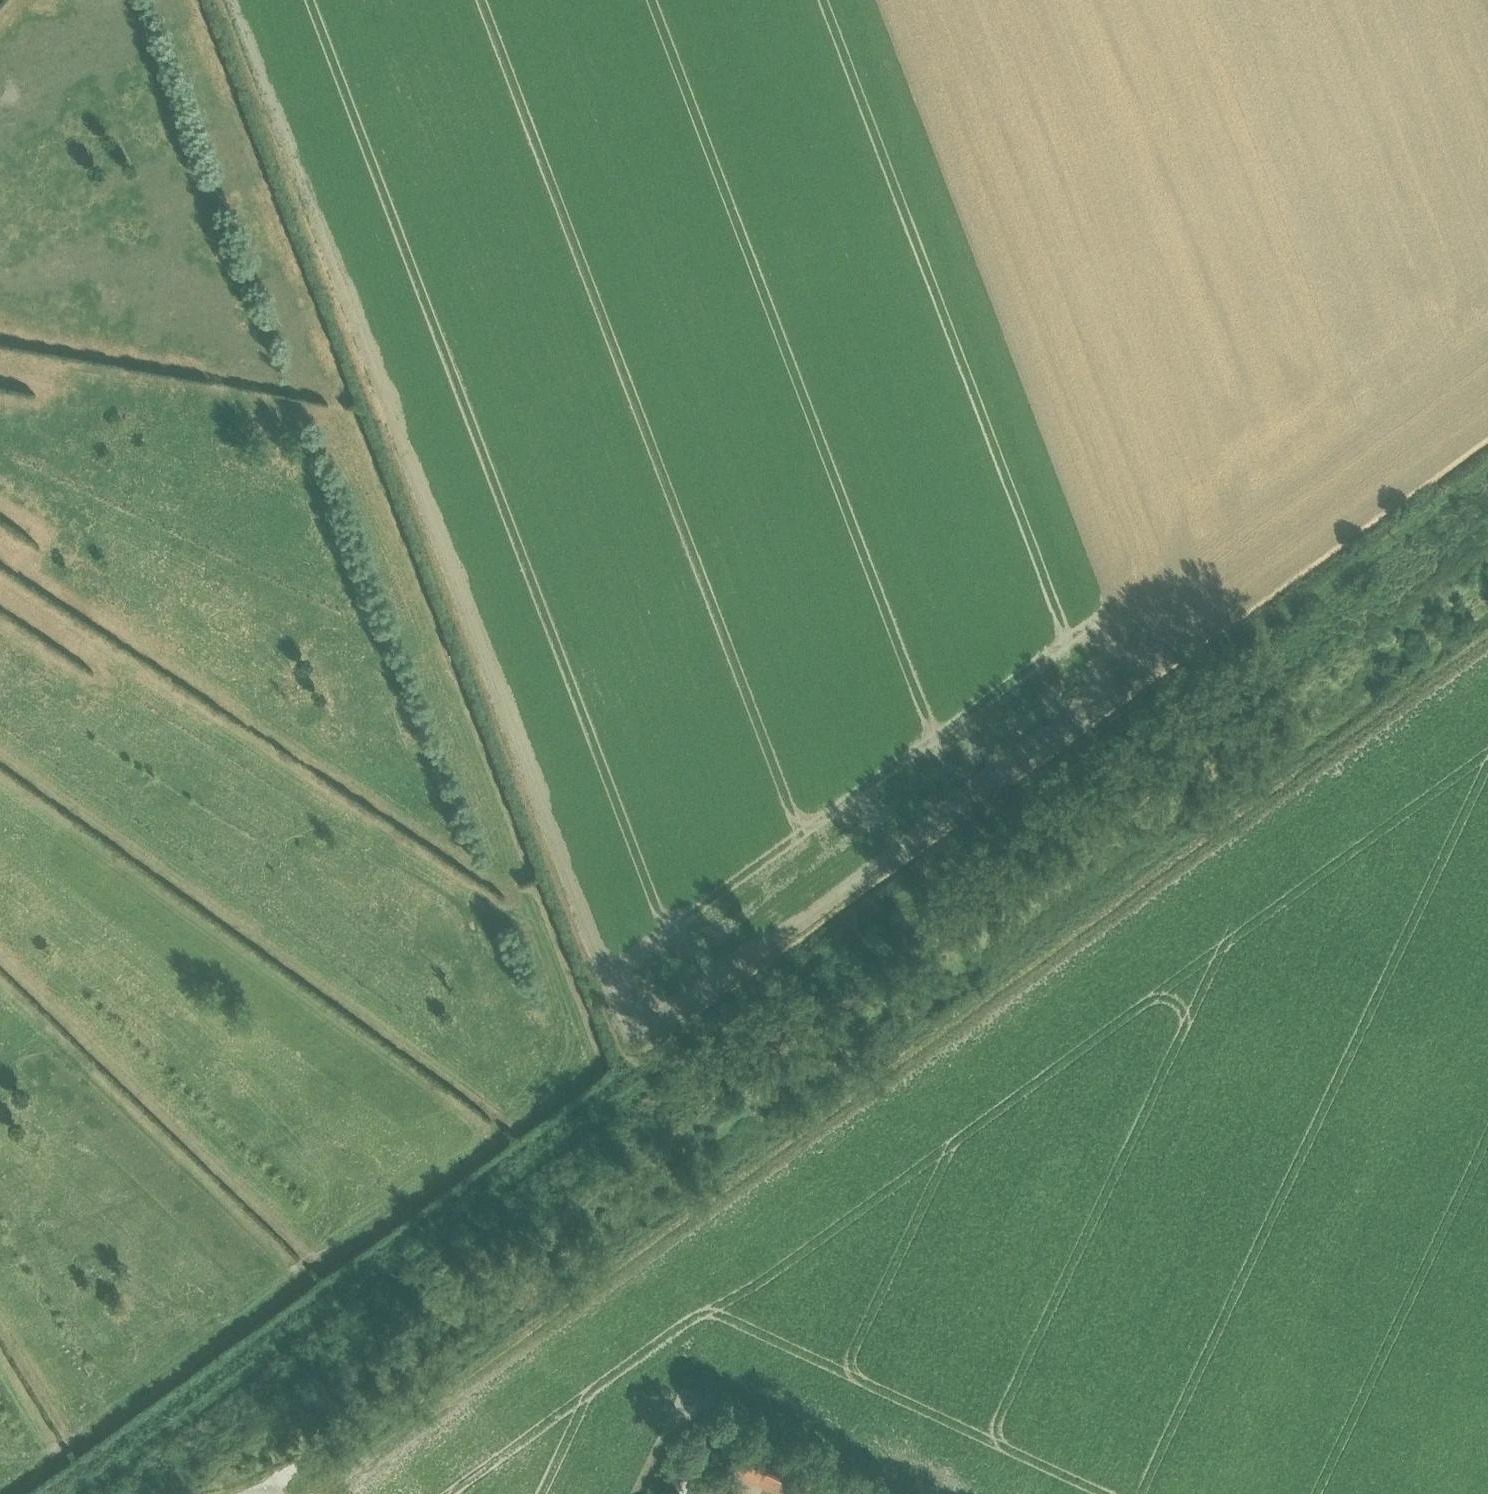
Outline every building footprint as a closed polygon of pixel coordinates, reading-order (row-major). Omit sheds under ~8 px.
[(806,1476),(741,1444),(729,1468),(782,1493),(797,1493),(806,1476)] [(665,1493),(667,1493),(673,1493),(680,1479),(673,1476),(665,1493)]
